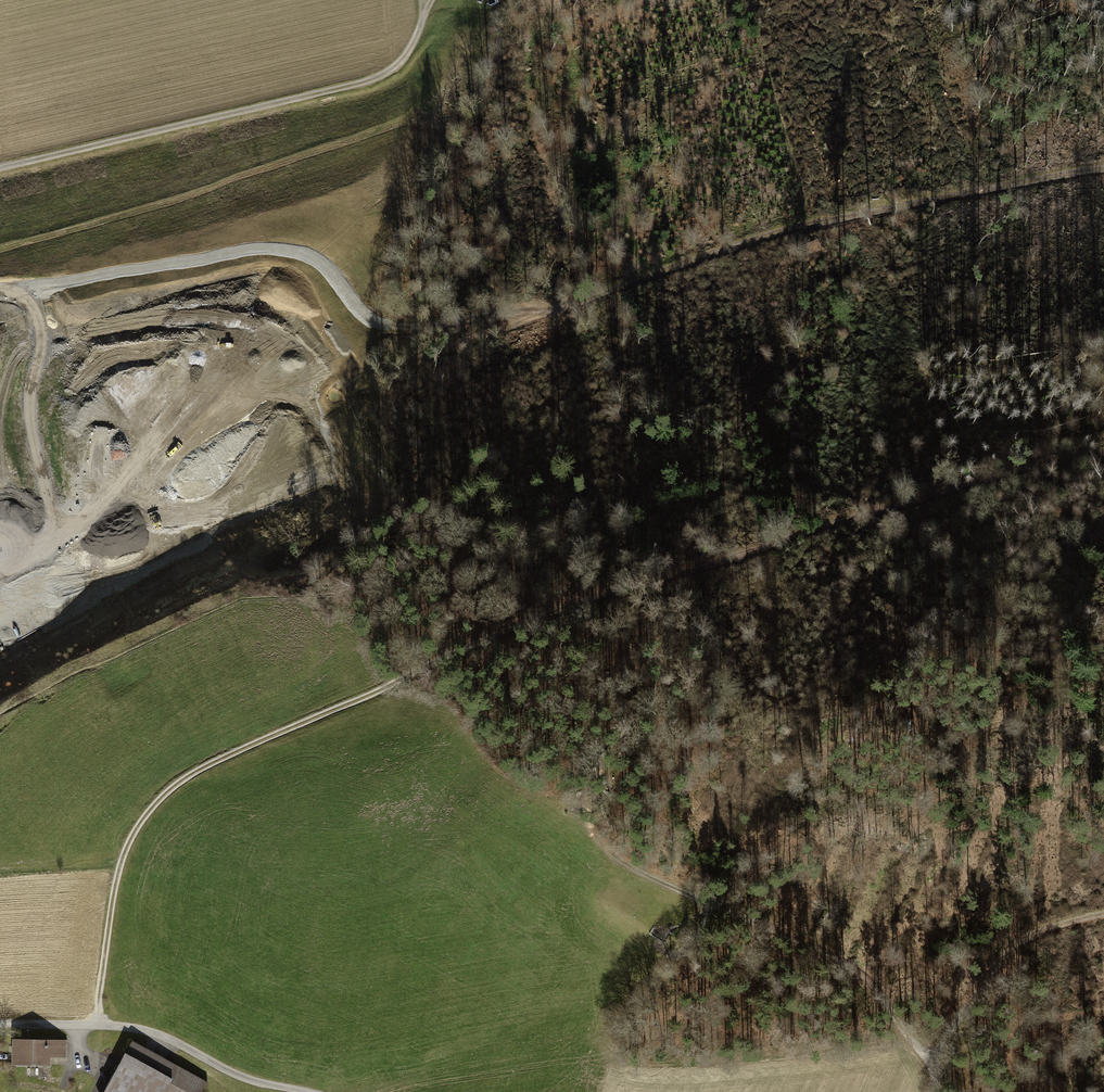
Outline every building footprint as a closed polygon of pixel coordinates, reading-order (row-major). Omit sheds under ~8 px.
[(818,242),(808,245),(810,253),(821,250),(818,242)] [(670,936),(654,927),(649,934),(665,944),(670,936)] [(14,1041),(15,1067),(73,1063),(71,1037),(14,1041)] [(102,1091),(201,1091),(207,1082),(131,1039),(102,1091)]
